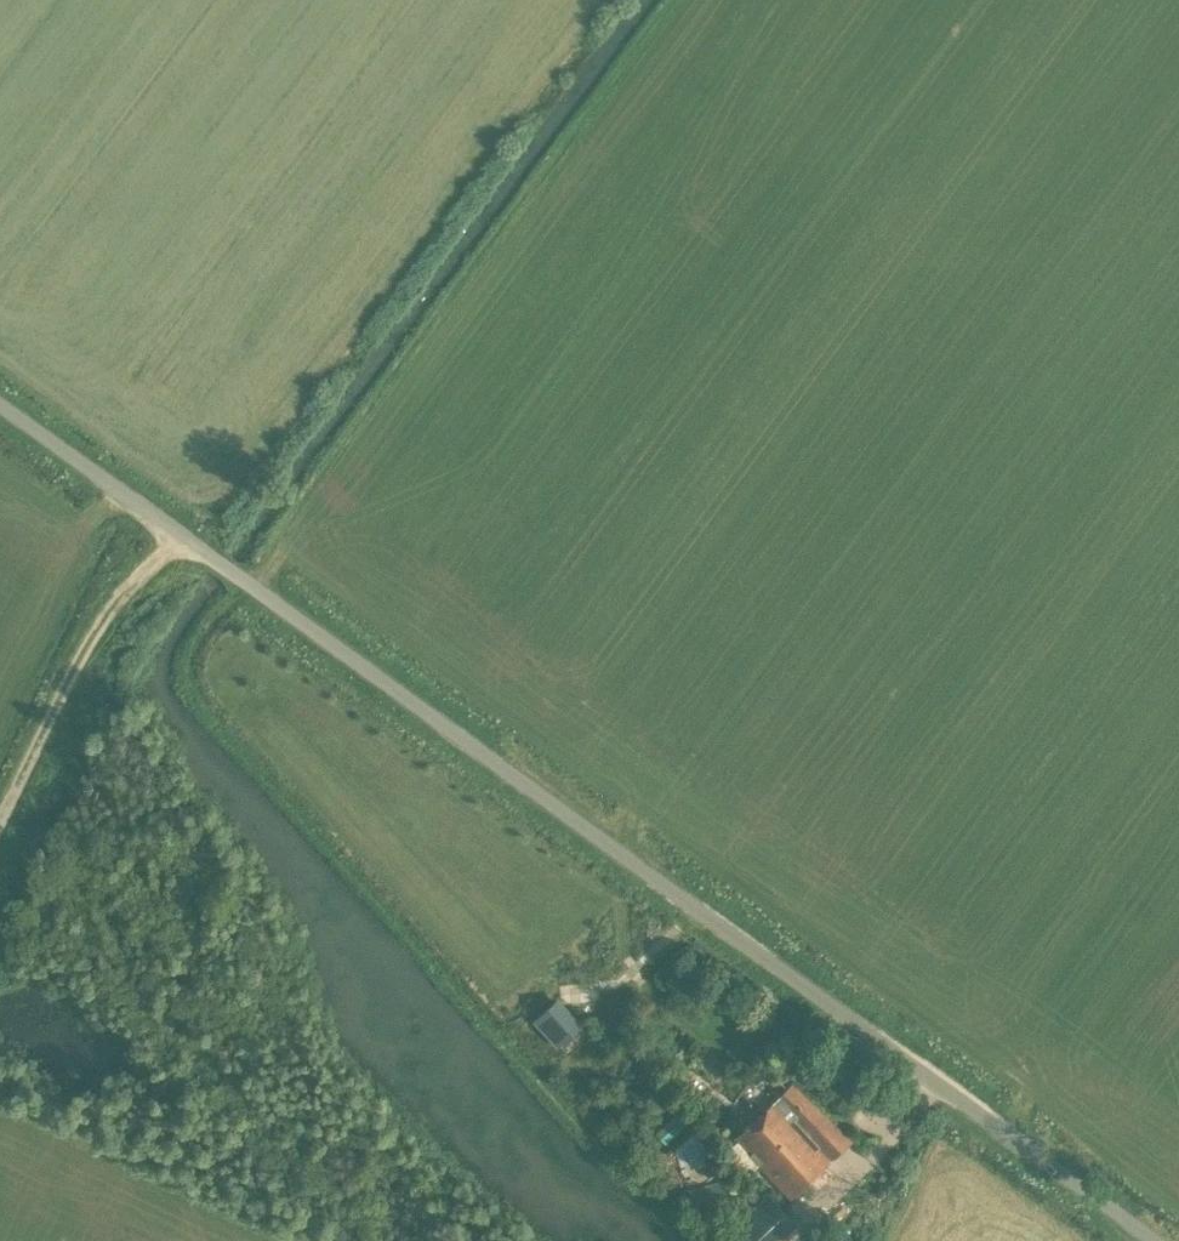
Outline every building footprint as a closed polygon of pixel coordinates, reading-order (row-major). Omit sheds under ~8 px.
[(559,1005),(554,1000),(533,1020),(558,1046),(579,1026),(559,1005)] [(792,1083),(736,1135),(740,1140),(739,1142),(737,1140),(725,1152),(745,1176),(760,1162),(791,1196),(847,1144),(792,1083)] [(667,1144),(689,1123),(678,1111),(655,1131),(667,1144)] [(734,1202),(729,1181),(717,1184),(688,1192),(694,1213),(734,1202)] [(731,1229),(733,1231),(726,1237),(729,1240),(772,1240),(794,1221),(768,1194),(743,1217),(731,1229)]
